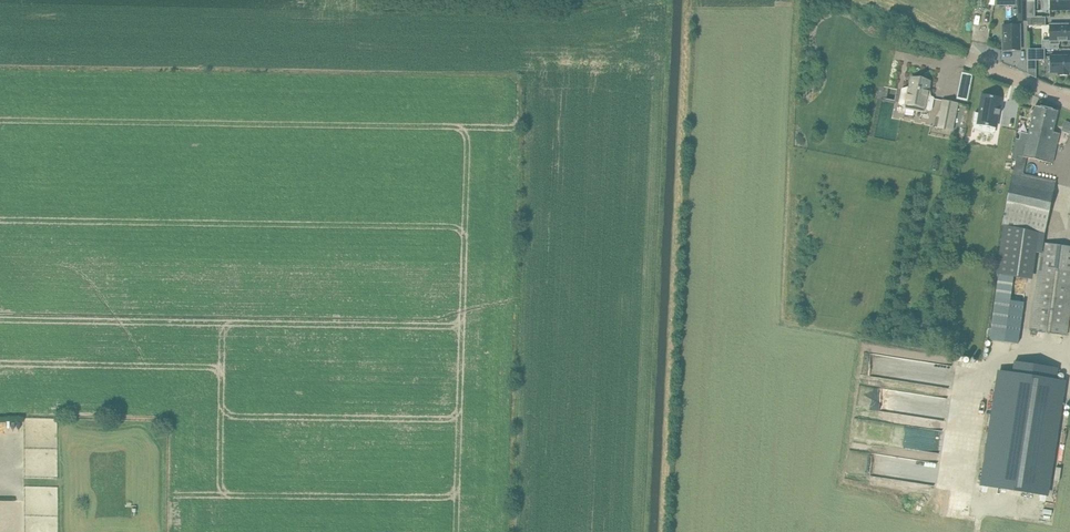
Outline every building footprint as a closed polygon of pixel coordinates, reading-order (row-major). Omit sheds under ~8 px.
[(1018,21),(1026,20),(1026,17),(1026,1),(1026,0),(1018,0),(1018,21)] [(1050,10),(1069,10),(1069,0),(1050,0),(1050,10)] [(1027,17),(1027,25),(1045,25),(1045,17),(1027,17)] [(1069,40),(1069,24),(1050,24),(1050,44),(1059,44),(1059,40),(1069,40)] [(1003,25),(1004,50),(1020,50),(1019,25),(1003,25)] [(1027,49),(1028,60),(1045,60),(1045,49),(1027,49)] [(1069,72),(1069,56),(1050,56),(1050,72),(1058,72),(1058,75),(1069,75),(1069,72)] [(968,100),(975,74),(964,71),(957,98),(968,100)] [(900,102),(931,108),(933,98),(927,97),(930,81),(921,79),(911,78),(909,91),(902,89),(900,102)] [(975,112),(973,123),(974,123),(996,126),(998,115),(999,115),(1000,114),(998,114),(999,110),(1000,111),(1000,110),(999,109),(1001,98),(983,95),(980,113),(975,112)] [(935,127),(952,130),(957,103),(943,100),(940,116),(937,115),(935,127)] [(1016,138),(1012,158),(1016,159),(1017,156),(1027,158),(1032,159),(1046,108),(1035,105),(1029,134),(1021,132),(1019,139),(1016,138)] [(1046,108),(1032,159),(1053,164),(1059,133),(1053,132),(1058,111),(1046,108)] [(1003,224),(997,273),(998,273),(999,274),(1014,276),(1027,278),(1030,278),(1031,274),(1036,242),(1038,232),(1045,234),(1056,182),(1023,175),(1027,158),(1017,156),(1016,159),(1015,166),(1006,205),(1002,224),(1003,224)] [(1069,312),(1069,247),(1044,243),(1031,329),(1067,335),(1069,312)] [(998,371),(981,485),(988,486),(998,487),(1001,488),(1041,494),(1046,495),(1057,426),(1064,381),(1055,379),(1057,368),(1013,361),(1011,373),(998,371)]
